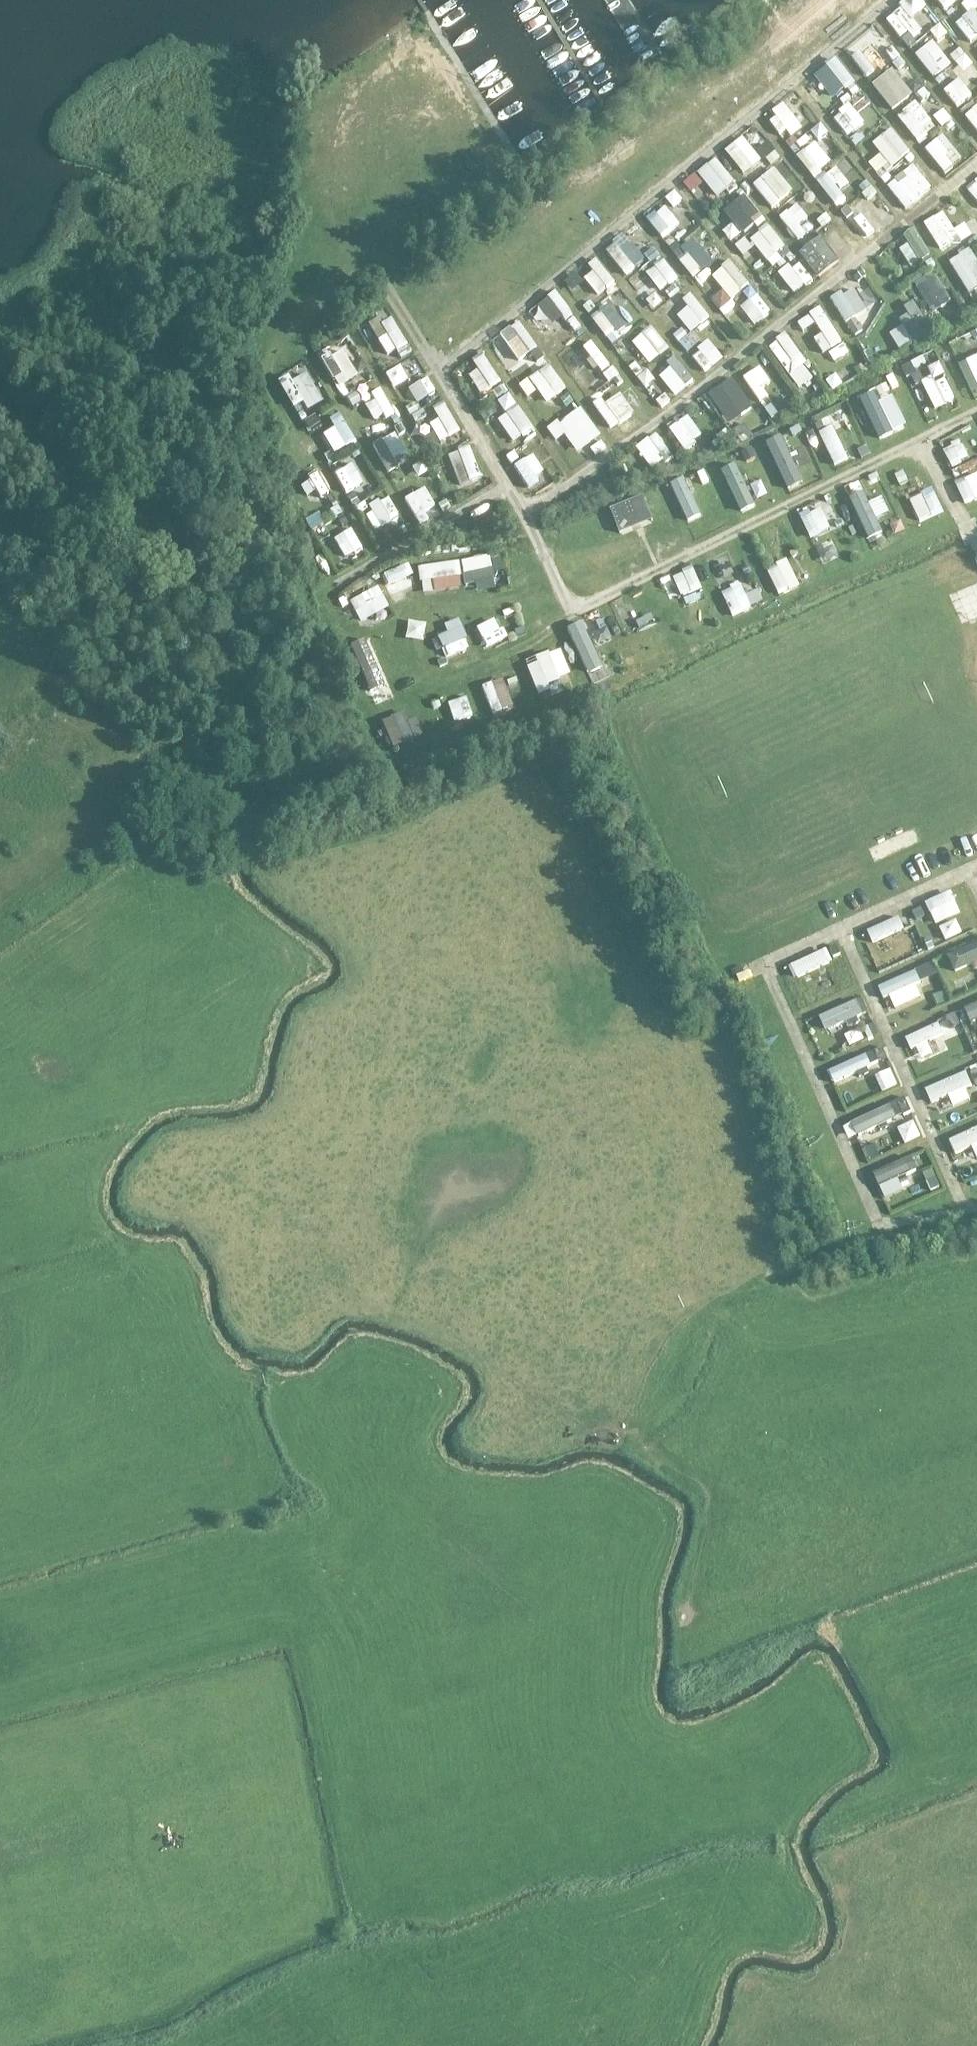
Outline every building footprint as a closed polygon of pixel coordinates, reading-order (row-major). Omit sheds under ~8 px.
[(950,0),(934,0),(943,11),(952,3),(950,0)] [(950,9),(962,31),(976,23),(976,10),(971,0),(965,0),(950,9)] [(891,14),(910,37),(919,29),(899,7),(891,14)] [(893,46),(882,54),(903,81),(914,73),(893,46)] [(932,77),(940,71),(923,49),(914,56),(932,77)] [(873,71),(858,53),(851,59),(865,77),(873,71)] [(852,83),(833,59),(826,65),(844,89),(852,83)] [(949,96),(966,84),(953,66),(936,78),(949,96)] [(891,110),(899,104),(880,80),(872,86),(891,110)] [(844,92),(825,105),(839,126),(858,112),(844,92)] [(937,120),(948,113),(938,97),(926,105),(937,120)] [(916,144),(925,136),(904,110),(895,118),(916,144)] [(971,112),(963,118),(976,135),(976,119),(971,112)] [(907,153),(888,129),(879,137),(899,160),(907,153)] [(941,172),(949,166),(931,142),(922,149),(941,172)] [(721,151),(740,174),(750,166),(732,143),(721,151)] [(802,149),(793,156),(810,177),(819,171),(802,149)] [(714,159),(706,165),(724,189),(732,183),(714,159)] [(859,168),(851,175),(861,187),(869,180),(859,168)] [(814,182),(835,208),(844,201),(823,175),(814,182)] [(751,185),(769,208),(777,202),(758,179),(751,185)] [(976,204),(976,184),(974,180),(964,189),(976,204)] [(913,205),(895,181),(887,187),(905,211),(913,205)] [(656,227),(674,213),(659,195),(641,209),(656,227)] [(744,198),(735,205),(752,225),(760,218),(744,198)] [(796,240),(804,234),(785,211),(777,217),(796,240)] [(863,241),(871,235),(853,211),(845,218),(863,241)] [(931,217),(921,223),(936,248),(946,242),(931,217)] [(774,254),(782,247),(763,224),(755,230),(774,254)] [(910,230),(900,236),(917,262),(926,256),(910,230)] [(697,258),(704,252),(689,235),(672,250),(694,275),(704,266),(697,258)] [(839,262),(821,239),(801,254),(819,278),(839,262)] [(629,278),(639,271),(616,243),(607,251),(629,278)] [(787,246),(769,261),(787,283),(805,268),(787,246)] [(276,248),(271,270),(280,272),(284,249),(276,248)] [(976,288),(976,266),(966,249),(956,255),(976,288)] [(681,279),(664,258),(655,265),(672,286),(681,279)] [(598,260),(590,267),(608,290),(616,283),(598,260)] [(748,286),(728,261),(721,267),(740,292),(748,286)] [(934,276),(925,281),(940,308),(950,302),(934,276)] [(638,288),(646,296),(658,286),(650,277),(638,288)] [(717,278),(705,288),(714,298),(726,287),(717,278)] [(566,322),(574,316),(555,292),(547,298),(566,322)] [(856,317),(841,292),(830,299),(846,324),(856,317)] [(604,293),(596,300),(614,322),(622,315),(604,293)] [(703,325),(711,318),(692,295),(684,302),(703,325)] [(928,328),(913,303),(904,308),(920,333),(928,328)] [(818,307),(808,314),(830,348),(840,342),(818,307)] [(601,311),(593,318),(611,340),(619,334),(601,311)] [(397,350),(406,345),(390,320),(382,325),(397,350)] [(518,323),(510,329),(529,353),(536,347),(518,323)] [(662,357),(672,349),(653,326),(643,334),(662,357)] [(684,344),(698,362),(717,347),(702,329),(684,344)] [(797,369),(806,363),(783,332),(774,339),(797,369)] [(593,344),(585,350),(604,374),(612,368),(593,344)] [(321,359),(333,380),(342,375),(329,354),(321,359)] [(907,383),(918,379),(909,355),(897,360),(907,383)] [(483,357),(474,362),(491,387),(499,381),(483,357)] [(688,387),(696,381),(676,357),(669,363),(688,387)] [(964,363),(976,393),(976,357),(964,363)] [(557,395),(566,388),(549,365),(540,371),(557,395)] [(868,371),(878,392),(890,386),(880,365),(868,371)] [(427,397),(436,392),(422,369),(413,374),(427,397)] [(767,397),(750,373),(741,379),(758,403),(767,397)] [(721,387),(741,417),(750,410),(731,381),(721,387)] [(301,420),(310,414),(295,389),(286,394),(301,420)] [(352,391),(343,396),(360,424),(369,418),(352,391)] [(407,391),(399,397),(410,413),(418,408),(407,391)] [(612,430),(620,424),(603,400),(595,406),(612,430)] [(517,404),(505,412),(523,437),(534,430),(517,404)] [(435,410),(450,435),(459,430),(443,405),(435,410)] [(599,433),(584,412),(575,418),(590,440),(599,433)] [(841,436),(829,412),(819,416),(831,441),(841,436)] [(695,441),(703,436),(690,416),(682,422),(695,441)] [(355,443),(340,418),(332,423),(347,448),(355,443)] [(760,436),(766,454),(787,447),(781,429),(760,436)] [(658,434),(649,441),(666,465),(675,458),(658,434)] [(396,466),(382,441),(373,447),(388,472),(396,466)] [(546,446),(534,449),(540,468),(551,465),(546,446)] [(731,446),(711,454),(720,474),(739,465),(731,446)] [(461,487),(471,483),(459,452),(448,456),(461,487)] [(703,480),(717,478),(712,455),(699,457),(703,480)] [(776,465),(783,480),(800,472),(793,457),(776,465)] [(538,483),(523,460),(514,466),(529,490),(538,483)] [(747,493),(766,483),(759,469),(740,478),(747,493)] [(951,472),(959,493),(968,489),(961,469),(951,472)] [(357,492),(345,470),(336,474),(348,497),(357,492)] [(333,498),(317,472),(309,477),(324,503),(333,498)] [(685,479),(671,485),(688,522),(702,516),(685,479)] [(921,480),(901,487),(910,513),(922,509),(918,497),(926,494),(921,480)] [(366,503),(355,509),(362,521),(392,504),(380,484),(362,494),(366,503)] [(844,488),(857,515),(866,510),(853,484),(844,488)] [(419,524),(427,519),(412,494),(404,499),(419,524)] [(620,534),(653,521),(643,497),(610,510),(620,534)] [(804,530),(822,520),(813,505),(796,515),(804,530)] [(865,536),(884,529),(876,508),(857,516),(865,536)] [(881,515),(888,529),(898,524),(892,510),(881,515)] [(823,525),(805,537),(818,556),(836,544),(823,525)] [(334,539),(345,560),(353,555),(341,534),(334,539)] [(760,557),(770,584),(792,576),(782,549),(760,557)] [(462,562),(464,574),(493,568),(490,556),(462,562)] [(686,557),(666,566),(676,588),(696,578),(686,557)] [(421,583),(462,577),(459,562),(418,568),(421,583)] [(413,575),(409,564),(381,576),(386,587),(413,575)] [(715,581),(726,607),(745,598),(734,572),(715,581)] [(350,602),(355,612),(384,597),(378,587),(350,602)] [(690,617),(709,609),(700,587),(681,595),(690,617)] [(619,592),(610,596),(621,617),(630,612),(619,592)] [(489,606),(469,615),(477,635),(498,627),(489,606)] [(450,607),(437,612),(440,622),(430,626),(437,646),(461,637),(450,607)] [(417,629),(418,611),(400,610),(399,628),(417,629)] [(573,618),(564,621),(571,644),(581,641),(573,618)] [(659,633),(649,636),(643,618),(622,625),(633,656),(663,646),(659,633)] [(364,681),(377,677),(364,637),(351,642),(364,681)] [(446,658),(469,648),(465,639),(442,649),(446,658)] [(544,656),(551,677),(565,673),(558,651),(544,656)] [(603,680),(591,655),(581,660),(593,685),(603,680)] [(537,694),(546,690),(535,662),(526,666),(537,694)] [(503,712),(492,683),(482,687),(493,716),(503,712)] [(460,686),(452,688),(456,707),(465,705),(460,686)] [(393,719),(384,723),(394,747),(403,743),(393,719)] [(948,894),(930,903),(938,923),(957,914),(948,894)] [(898,918),(868,930),(876,944),(904,928),(898,918)] [(950,956),(957,972),(976,962),(976,943),(950,956)] [(822,951),(796,963),(804,982),(830,971),(822,951)] [(914,970),(880,984),(891,1012),(924,999),(914,970)] [(857,1002),(821,1019),(827,1032),(863,1016),(857,1002)] [(965,1007),(974,1020),(976,1018),(976,1002),(965,1007)] [(944,1020),(912,1034),(924,1061),(953,1048),(944,1020)] [(835,1084),(872,1067),(867,1056),(830,1073),(835,1084)] [(966,1070),(926,1086),(937,1113),(975,1095),(966,1070)] [(892,1108),(854,1126),(860,1139),(899,1121),(892,1108)] [(950,1139),(961,1166),(976,1160),(976,1127),(950,1139)] [(914,1159),(876,1176),(882,1189),(920,1172),(914,1159)]
